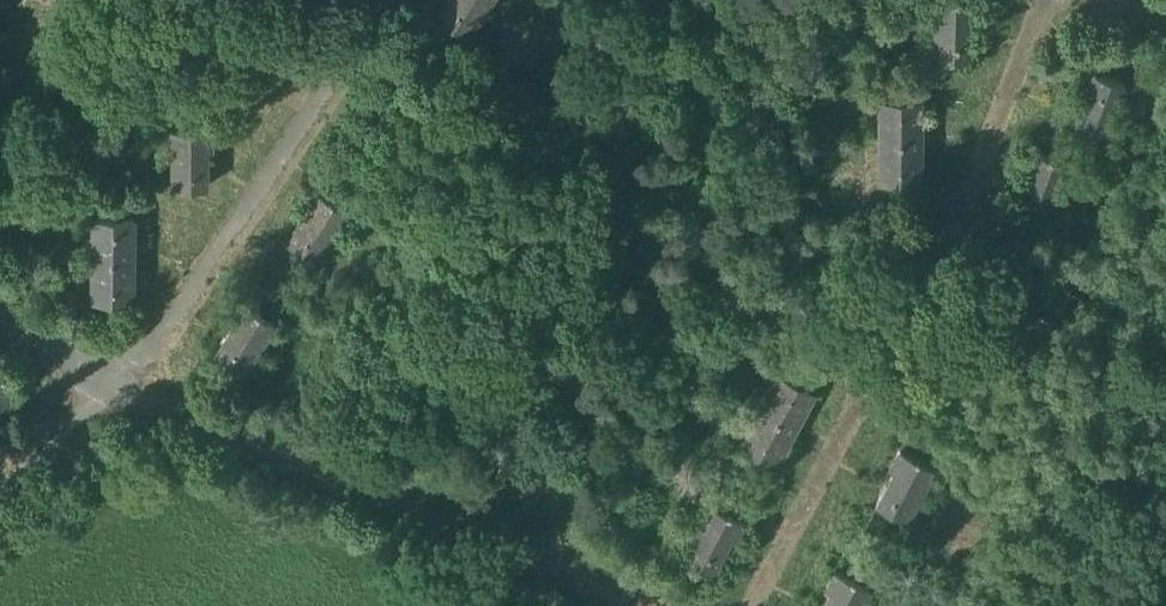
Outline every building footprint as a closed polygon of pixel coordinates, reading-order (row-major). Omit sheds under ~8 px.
[(440,14),(468,33),(490,0),(449,0),(440,14)] [(933,55),(968,57),(969,18),(975,19),(975,0),(935,0),(933,55)] [(1111,49),(1078,36),(1071,53),(1096,63),(1093,71),(1101,74),(1111,49)] [(1101,74),(1093,71),(1071,129),(1103,141),(1126,83),(1101,74)] [(921,97),(879,96),(879,138),(916,138),(916,122),(921,122),(921,97)] [(213,148),(213,125),(173,126),(174,185),(208,185),(208,148),(213,148)] [(916,138),(879,138),(879,180),(921,180),(921,154),(916,154),(916,138)] [(1070,163),(1032,148),(1024,168),(1030,170),(1016,205),(1048,218),(1070,163)] [(350,209),(316,187),(304,205),(309,209),(289,240),(317,258),(350,209)] [(136,215),(93,214),(92,256),(130,257),(130,241),(135,241),(136,215)] [(960,248),(907,229),(897,254),(951,273),(960,248)] [(289,269),(267,254),(259,266),(281,281),(289,269)] [(130,257),(92,256),(92,298),(134,299),(135,273),(130,273),(130,257)] [(281,281),(259,266),(251,278),(273,292),(281,281)] [(276,321),(242,299),(231,317),(235,320),(215,352),(244,371),(276,321)] [(4,398),(9,400),(20,380),(0,369),(0,406),(4,398)] [(816,390),(779,370),(757,410),(790,427),(799,410),(804,413),(816,390)] [(790,427),(757,410),(739,443),(777,464),(789,441),(784,438),(790,427)] [(937,468),(900,448),(889,468),(895,471),(878,502),(909,520),(937,468)] [(745,521),(710,501),(682,553),(713,570),(731,537),(735,539),(745,521)] [(835,569),(825,588),(831,591),(823,605),(862,605),(871,587),(835,569)]
